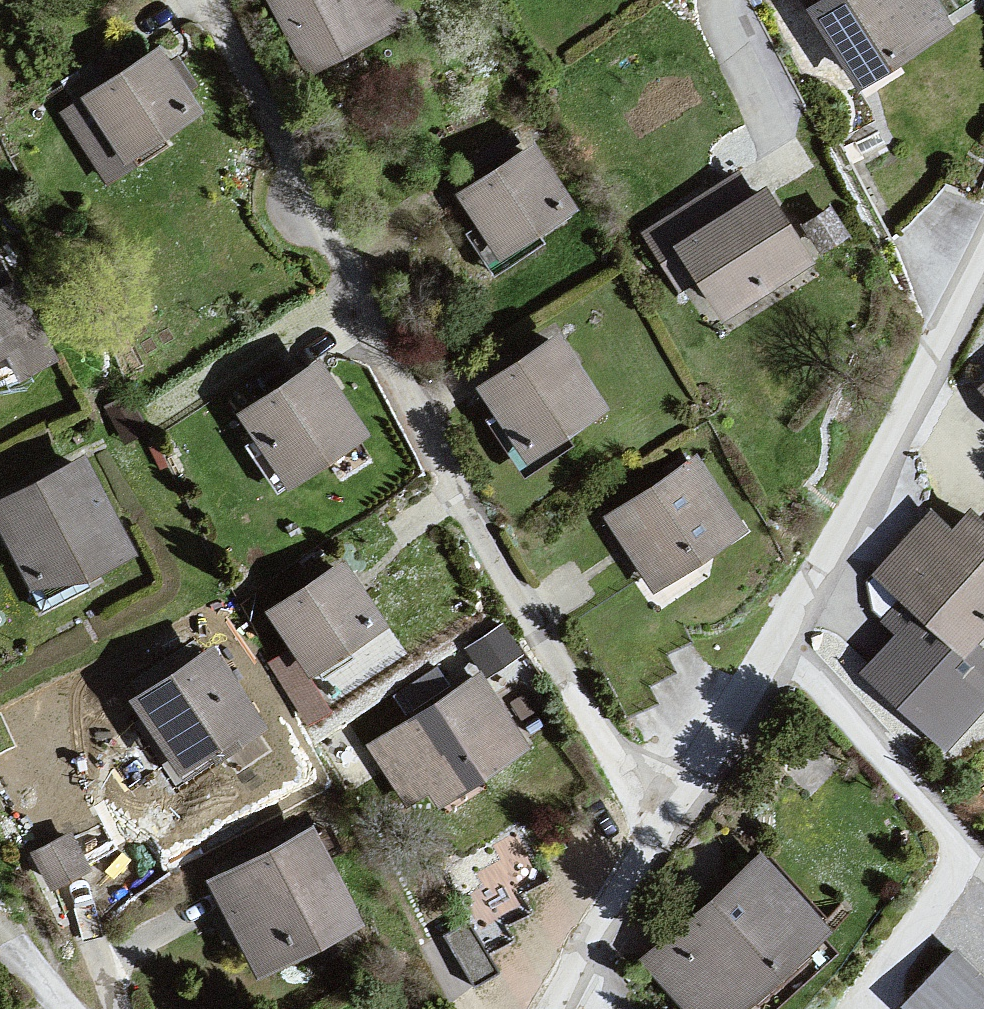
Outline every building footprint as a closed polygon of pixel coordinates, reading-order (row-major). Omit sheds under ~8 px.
[(298,80),(413,19),(402,0),(257,0),(298,80)] [(805,16),(853,94),(949,36),(926,0),(829,0),(805,16)] [(158,55),(53,122),(106,186),(198,115),(158,55)] [(528,150),(453,196),(494,264),(573,215),(528,150)] [(765,191),(673,249),(721,323),(816,267),(765,191)] [(9,363),(26,383),(59,368),(10,289),(0,295),(0,368),(9,363)] [(607,414),(555,330),(470,384),(524,464),(607,414)] [(314,359),(233,411),(284,494),(370,437),(314,359)] [(974,391),(983,401),(983,382),(974,391)] [(746,537),(693,459),(599,521),(653,593),(746,537)] [(0,506),(0,545),(39,607),(136,564),(86,463),(0,506)] [(927,515),(876,580),(970,659),(983,643),(983,523),(975,514),(953,536),(927,515)] [(344,566),(269,618),(317,684),(387,632),(344,566)] [(215,656),(128,704),(184,783),(274,737),(215,656)] [(481,674),(380,734),(430,817),(529,758),(481,674)] [(65,826),(32,838),(44,869),(77,857),(65,826)] [(315,829),(203,884),(259,983),(363,928),(315,829)] [(636,969),(682,1008),(753,1008),(835,936),(769,860),(636,969)] [(957,954),(905,1007),(907,1008),(983,1008),(983,981),(957,954)]
